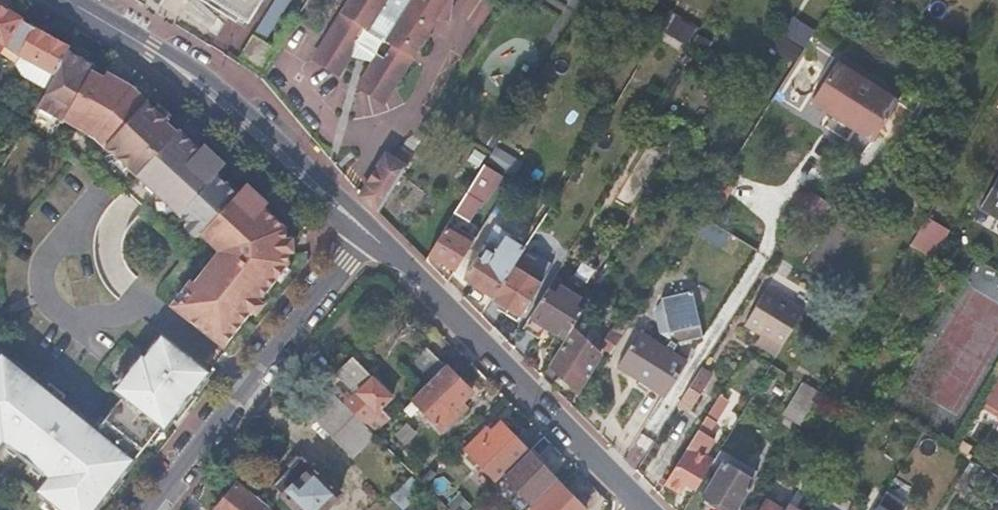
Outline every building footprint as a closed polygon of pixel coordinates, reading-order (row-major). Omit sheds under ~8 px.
[(249,21),(262,0),(216,0),(249,21)] [(289,0),(273,0),(255,31),(267,37),(289,0)] [(335,17),(334,20),(331,42),(331,55),(333,61),(337,71),(350,50),(372,57),(361,75),(369,81),(380,77),(397,67),(409,55),(419,44),(424,34),(428,25),(429,13),(430,7),(434,2),(436,2),(441,5),(445,0),(347,0),(335,17)] [(451,0),(445,0),(441,5),(436,2),(434,2),(430,7),(429,13),(449,16),(451,0)] [(4,44),(21,18),(0,5),(0,41),(4,44)] [(658,33),(685,47),(697,25),(670,10),(658,33)] [(21,18),(4,44),(12,48),(6,56),(10,67),(35,26),(21,18)] [(312,55),(337,71),(333,61),(331,55),(331,42),(334,20),(312,55)] [(806,47),(815,34),(793,20),(784,34),(806,47)] [(35,26),(10,67),(11,71),(44,90),(66,50),(68,46),(35,26)] [(237,55),(261,70),(276,47),(252,32),(237,55)] [(66,50),(44,90),(35,107),(62,121),(63,119),(75,125),(103,78),(96,74),(90,69),(93,65),(66,50)] [(382,99),(409,55),(397,67),(380,77),(369,81),(361,75),(356,83),(382,99)] [(899,102),(837,60),(810,101),(823,110),(833,108),(853,122),(853,130),(872,142),(899,102)] [(103,78),(106,73),(99,69),(96,74),(103,78)] [(110,82),(113,77),(106,73),(103,78),(110,82)] [(124,160),(156,110),(131,87),(113,77),(110,82),(103,78),(75,125),(87,132),(89,130),(97,134),(105,142),(102,146),(109,151),(111,153),(124,160)] [(122,164),(150,189),(179,141),(173,135),(175,132),(165,122),(167,120),(156,110),(124,160),(122,164)] [(179,141),(183,135),(177,130),(175,132),(173,135),(179,141)] [(408,138),(417,144),(421,137),(411,132),(408,138)] [(184,144),(187,140),(183,135),(179,141),(184,144)] [(224,264),(261,207),(239,188),(235,193),(214,174),(219,168),(187,140),(184,144),(179,141),(150,189),(157,195),(159,192),(180,211),(177,214),(217,251),(173,306),(189,319),(224,264)] [(388,147),(359,192),(364,196),(378,211),(415,151),(402,143),(396,152),(388,147)] [(495,145),(487,160),(516,174),(523,159),(495,145)] [(122,164),(124,160),(111,153),(118,160),(122,164)] [(500,174),(483,163),(454,212),(467,220),(475,206),(479,208),(483,202),(482,202),(500,174)] [(982,207),(997,217),(997,179),(982,207)] [(942,192),(927,217),(947,228),(956,214),(947,208),(953,199),(942,192)] [(224,264),(261,294),(286,263),(286,252),(281,252),(279,237),(284,237),(283,228),(261,207),(224,264)] [(934,258),(951,231),(947,228),(927,217),(911,244),(934,258)] [(427,255),(455,271),(471,245),(475,238),(457,228),(454,233),(444,227),(444,228),(427,255)] [(493,295),(511,265),(518,255),(523,246),(493,228),(464,277),(493,295)] [(281,252),(286,252),(293,251),(292,237),(284,237),(279,237),(281,252)] [(221,345),(261,294),(224,264),(189,319),(221,345)] [(493,295),(492,297),(521,314),(539,283),(511,265),(493,295)] [(565,338),(571,328),(587,303),(553,279),(523,329),(544,342),(553,329),(565,338)] [(749,316),(763,325),(787,288),(773,279),(749,316)] [(787,288),(763,325),(786,339),(810,301),(787,288)] [(618,364),(666,395),(687,361),(672,350),(680,339),(703,334),(694,293),(662,300),(670,338),(664,347),(639,330),(618,364)] [(565,338),(549,363),(579,381),(601,347),(571,328),(565,338)] [(155,373),(173,345),(159,333),(141,355),(139,354),(134,360),(155,373)] [(604,347),(611,352),(620,339),(613,334),(604,347)] [(107,493),(158,427),(162,430),(172,417),(167,413),(174,404),(184,410),(193,398),(190,394),(207,372),(173,345),(155,373),(134,360),(111,389),(120,396),(92,432),(76,418),(77,415),(0,351),(0,441),(44,477),(34,491),(46,501),(50,505),(76,468),(107,493)] [(422,384),(444,364),(426,345),(405,367),(422,384)] [(357,392),(344,403),(363,422),(392,394),(355,356),(339,371),(357,392)] [(470,390),(444,364),(422,384),(409,397),(440,429),(463,408),(458,402),(470,390)] [(699,368),(678,403),(688,409),(710,376),(699,368)] [(794,399),(811,409),(820,393),(804,383),(794,399)] [(995,385),(981,409),(997,418),(995,422),(997,424),(997,387),(995,385)] [(687,485),(695,490),(707,470),(714,460),(705,454),(716,438),(708,433),(732,395),(723,390),(664,482),(680,493),(687,485)] [(354,457),(377,436),(372,432),(363,422),(344,403),(337,396),(316,416),(354,457)] [(494,480),(525,449),(500,423),(490,433),(485,428),(464,449),(494,480)] [(402,441),(412,432),(405,424),(394,433),(402,441)] [(707,470),(715,475),(704,494),(729,509),(733,509),(756,470),(721,448),(714,460),(707,470)] [(531,503),(556,479),(527,450),(503,474),(509,480),(531,503)] [(307,459),(281,485),(289,493),(288,495),(304,509),(324,509),(343,491),(318,465),(315,466),(307,459)] [(107,493),(76,468),(50,505),(57,509),(93,509),(107,493)] [(496,492),(509,480),(503,474),(490,487),(496,492)] [(401,509),(423,492),(412,478),(390,495),(401,509)] [(265,504),(235,482),(213,509),(260,509),(265,504)] [(883,509),(886,509),(899,488),(890,483),(877,506),(883,509)] [(559,485),(532,509),(584,509),(559,485)] [(767,498),(760,509),(803,509),(788,501),(784,509),(767,498)] [(46,509),(47,509),(50,505),(46,501),(41,507),(46,509)]
